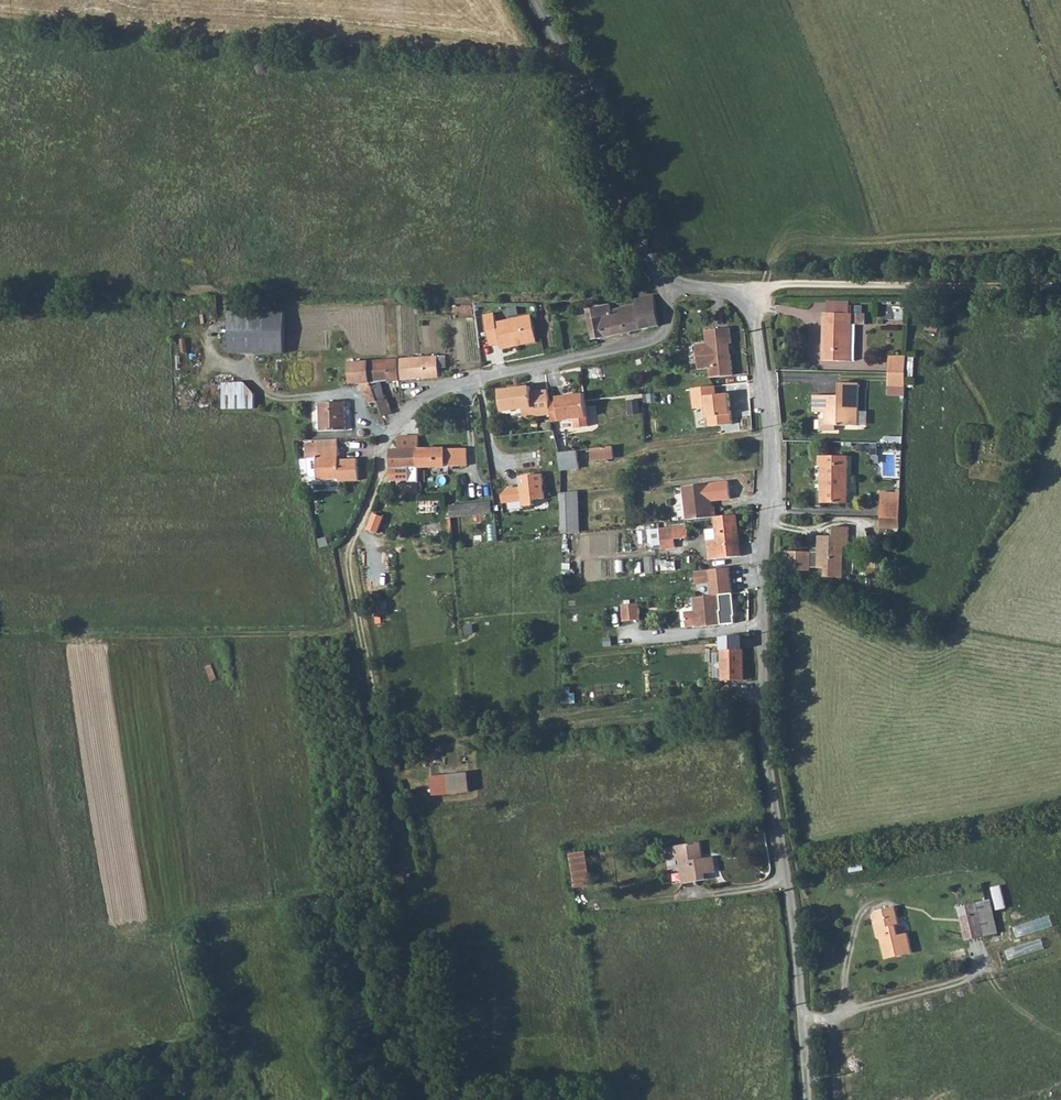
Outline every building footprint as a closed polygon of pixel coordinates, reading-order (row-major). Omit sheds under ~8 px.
[(660,327),(655,297),(636,299),(635,302),(627,305),(620,305),(621,309),(625,334),(660,327)] [(853,300),(825,299),(826,356),(847,356),(847,319),(854,319),(853,300)] [(592,341),(603,339),(625,334),(621,309),(611,311),(610,305),(585,310),(592,341)] [(284,314),(229,314),(229,358),(284,358),(284,314)] [(496,316),(486,318),(492,349),(502,347),(503,352),(539,346),(534,319),(498,326),(496,316)] [(710,369),(712,378),(736,376),(733,346),(735,345),(733,328),(707,331),(708,344),(698,345),(700,371),(710,369)] [(907,367),(908,353),(891,353),(891,367),(907,367)] [(446,355),(386,360),(370,361),(371,385),(377,401),(383,417),(392,414),(388,400),(385,401),(380,383),(428,378),(440,379),(440,369),(447,370),(446,355)] [(368,403),(377,401),(371,385),(370,361),(348,362),(351,384),(360,384),(368,403)] [(907,381),(907,367),(891,367),(891,381),(907,381)] [(225,407),(258,407),(258,394),(245,380),(225,380),(225,407)] [(859,380),(840,380),(841,391),(815,391),(814,407),(827,407),(827,413),(821,413),(821,425),(836,426),(836,420),(858,421),(859,380)] [(718,386),(694,389),(696,409),(708,408),(709,417),(710,417),(711,427),(736,424),(732,393),(719,395),(718,386)] [(531,388),(508,392),(511,412),(531,409),(532,419),(553,416),(551,402),(549,391),(532,393),(531,388)] [(578,428),(591,426),(586,393),(558,398),(559,401),(551,402),(553,416),(554,423),(576,419),(578,428)] [(346,401),(322,402),(323,431),(347,431),(346,401)] [(317,439),(318,443),(306,443),(307,459),(317,459),(317,480),(341,479),(341,483),(360,482),(359,462),(340,463),(340,448),(339,438),(317,439)] [(391,468),(419,467),(419,452),(419,441),(400,441),(400,451),(392,452),(390,452),(391,468)] [(623,457),(621,447),(602,451),(604,459),(623,457)] [(457,450),(419,452),(419,467),(458,466),(457,450)] [(850,451),(820,450),(820,461),(823,461),(823,497),(849,498),(850,451)] [(589,468),(587,452),(571,454),(571,470),(589,468)] [(539,473),(517,475),(518,486),(507,487),(501,494),(502,503),(521,502),(521,505),(530,505),(529,499),(542,498),(539,473)] [(683,489),(687,522),(715,518),(715,509),(710,509),(709,499),(711,499),(710,486),(683,489)] [(578,534),(579,493),(563,495),(561,503),(561,535),(561,536),(578,534)] [(883,495),(883,512),(902,512),(902,495),(883,495)] [(451,518),(494,515),(493,503),(450,506),(451,518)] [(883,512),(881,523),(901,524),(902,512),(883,512)] [(741,557),(736,516),(715,518),(718,541),(709,542),(712,560),(741,557)] [(850,522),(833,522),(834,532),(820,532),(819,564),(825,565),(826,572),(845,573),(845,542),(850,542),(850,522)] [(687,528),(661,531),(663,550),(675,548),(674,540),(688,539),(687,528)] [(720,595),(694,598),(695,611),(686,612),(688,627),(697,626),(697,627),(722,625),(720,610),(722,610),(720,595)] [(623,605),(625,622),(634,621),(632,604),(623,605)] [(639,604),(632,604),(634,621),(641,620),(639,604)] [(743,651),(721,652),(722,681),(743,680),(743,651)] [(464,772),(443,776),(446,795),(467,791),(464,772)] [(699,842),(677,844),(680,868),(682,882),(704,879),(703,873),(715,871),(712,857),(701,858),(699,842)] [(668,869),(680,868),(677,844),(665,846),(668,869)] [(571,853),(578,887),(594,884),(587,850),(571,853)] [(990,897),(976,900),(983,933),(997,930),(990,897)] [(965,937),(983,933),(976,900),(958,904),(965,937)] [(900,920),(896,902),(874,907),(879,925),(876,926),(879,941),(883,943),(886,955),(913,949),(909,928),(899,931),(897,921),(900,920)] [(1010,958),(1044,947),(1041,939),(1008,950),(1010,958)]
